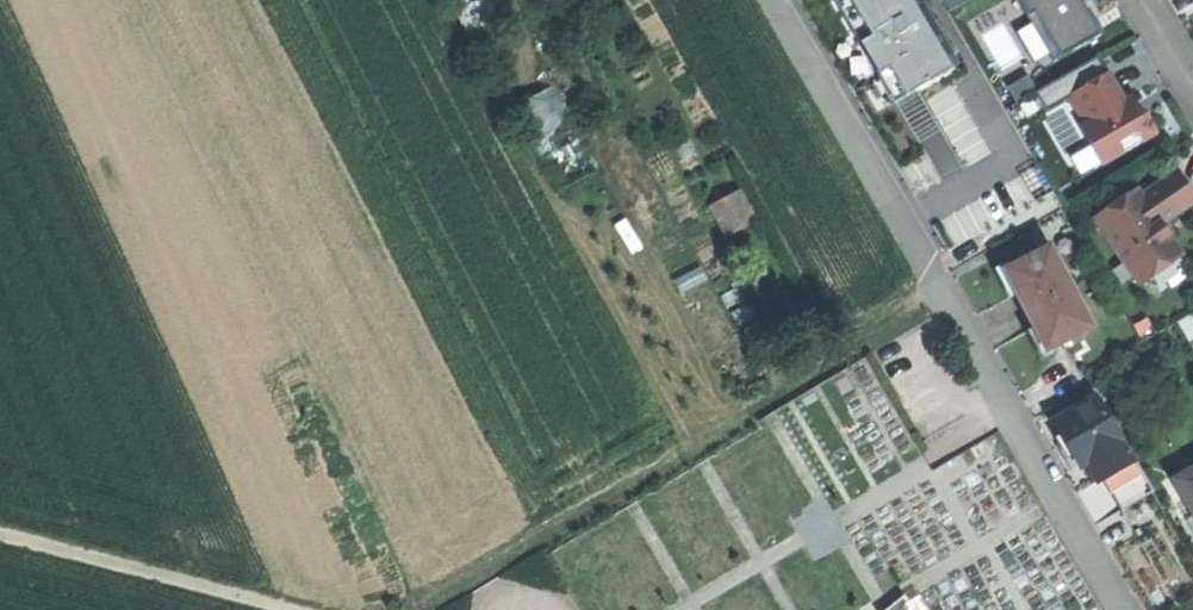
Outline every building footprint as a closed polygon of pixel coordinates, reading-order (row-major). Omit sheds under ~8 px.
[(833,1),(894,104),(953,69),(927,26),(918,11),(912,0),(835,0),(833,1)] [(918,11),(924,8),(920,0),(912,0),(918,11)] [(1053,61),(1098,35),(1077,0),(1017,0),(1053,61)] [(933,23),(927,26),(953,69),(958,66),(933,23)] [(1079,129),(1101,166),(1122,154),(1122,155),(1141,144),(1140,143),(1155,134),(1143,113),(1138,117),(1128,100),(1124,103),(1107,75),(1068,97),(1085,126),(1079,129)] [(560,187),(597,172),(560,85),(524,101),(560,187)] [(1139,199),(1159,228),(1192,206),(1192,201),(1175,175),(1139,199)] [(745,188),(713,205),(730,236),(762,219),(745,188)] [(1136,194),(1093,223),(1136,287),(1142,283),(1161,271),(1179,259),(1162,234),(1159,228),(1139,199),(1136,194)] [(1025,318),(1045,354),(1092,329),(1048,248),(1001,274),(1025,318)] [(1163,275),(1161,271),(1142,283),(1146,289),(1155,290),(1163,284),(1163,275)] [(1097,391),(1053,416),(1069,444),(1081,464),(1087,461),(1098,479),(1104,475),(1136,457),(1097,391)] [(1153,488),(1136,457),(1104,475),(1122,506),(1153,488)] [(1192,515),(1192,472),(1174,484),(1192,515)] [(905,596),(887,609),(916,609),(905,596)]
